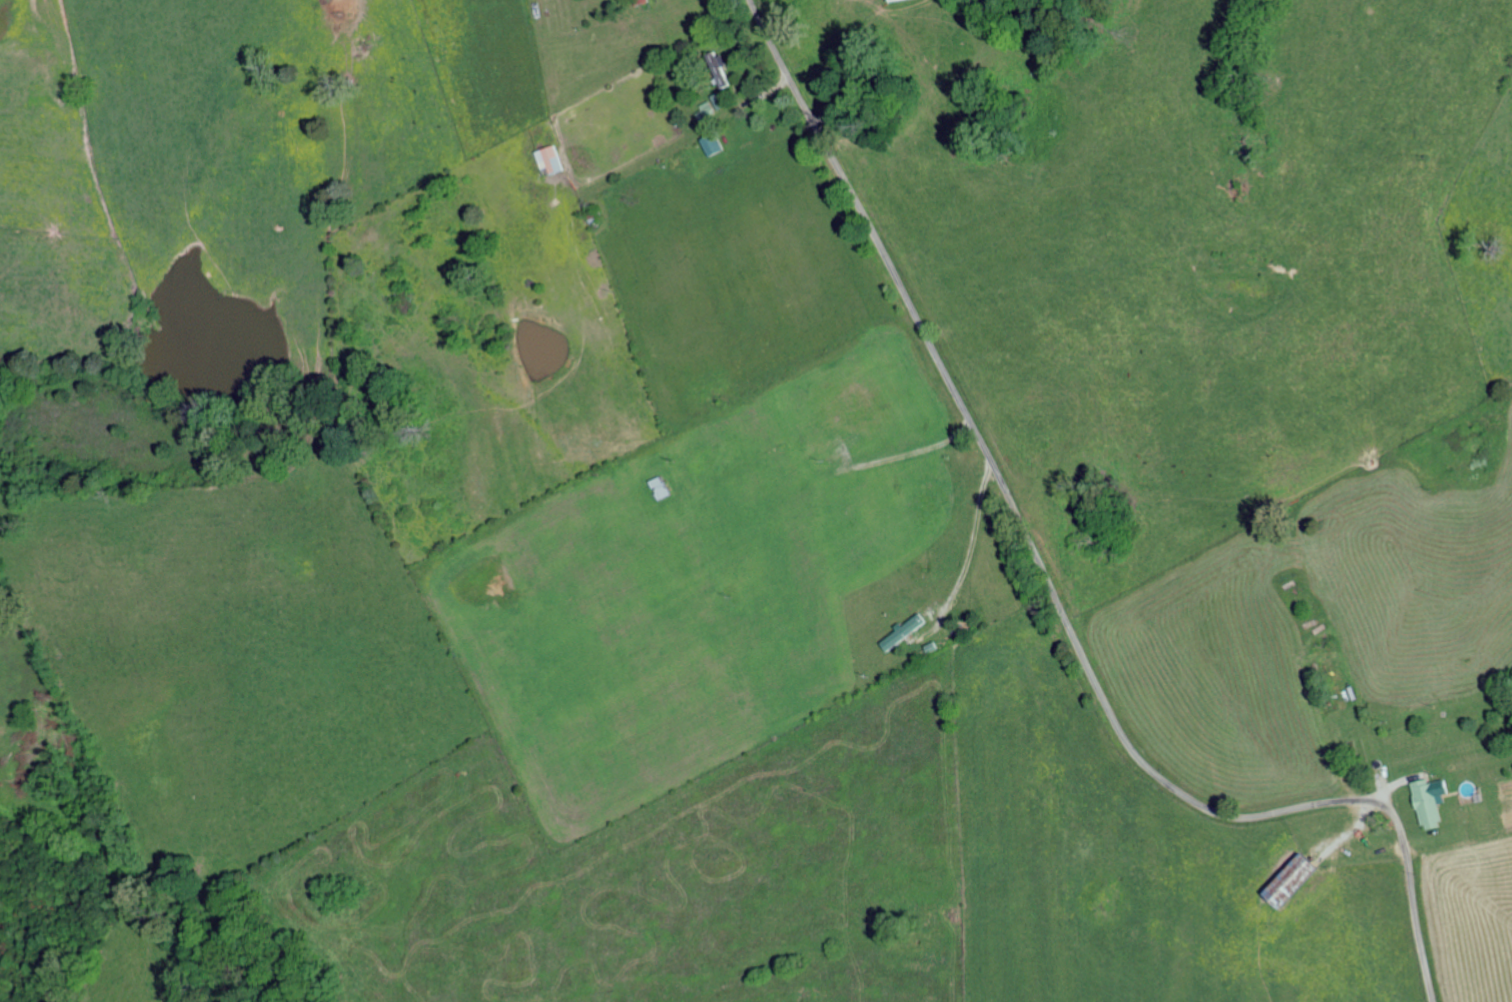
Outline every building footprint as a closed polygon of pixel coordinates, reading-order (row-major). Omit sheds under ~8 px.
[(728,85),(724,65),(725,65),(722,51),(708,54),(716,88),(728,85)] [(699,138),(705,156),(721,150),(715,133),(699,138)] [(540,176),(560,171),(555,145),(534,150),(540,176)] [(894,627),(895,629),(878,641),(884,649),(926,621),(918,611),(894,627)] [(1444,777),(1426,781),(1425,777),(1410,780),(1419,825),(1441,820),(1437,803),(1443,801),(1441,793),(1447,792),(1444,777)] [(1261,891),(1278,908),(1317,868),(1299,851),(1261,891)]
